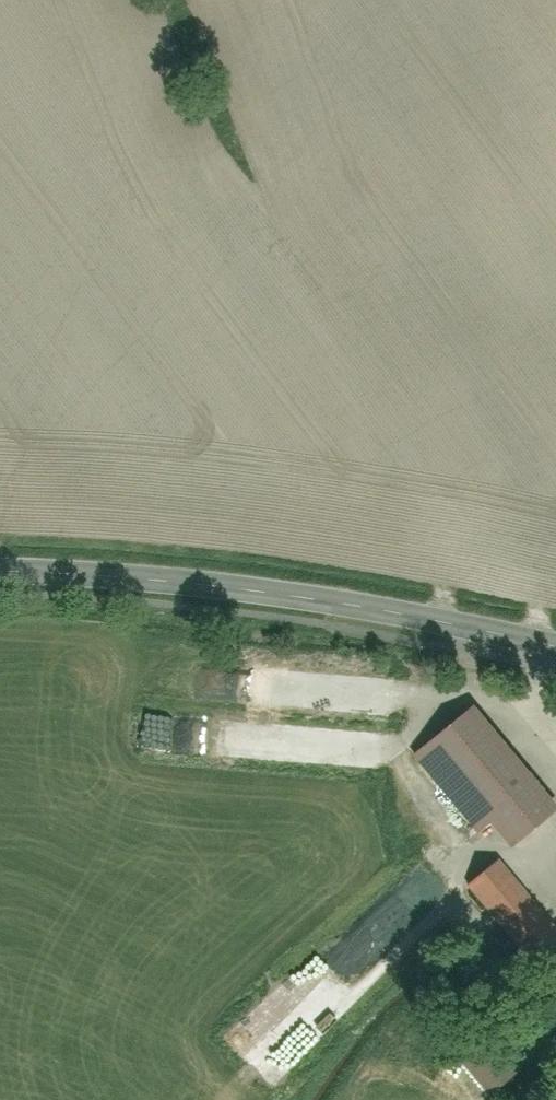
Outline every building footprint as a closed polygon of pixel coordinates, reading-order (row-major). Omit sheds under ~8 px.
[(516,845),(555,814),(555,799),(484,710),(418,762),(479,839),(497,824),(516,845)] [(475,890),(538,965),(555,951),(555,928),(505,867),(475,890)] [(456,1022),(425,1049),(469,1099),(480,1099),(505,1079),(456,1022)]
